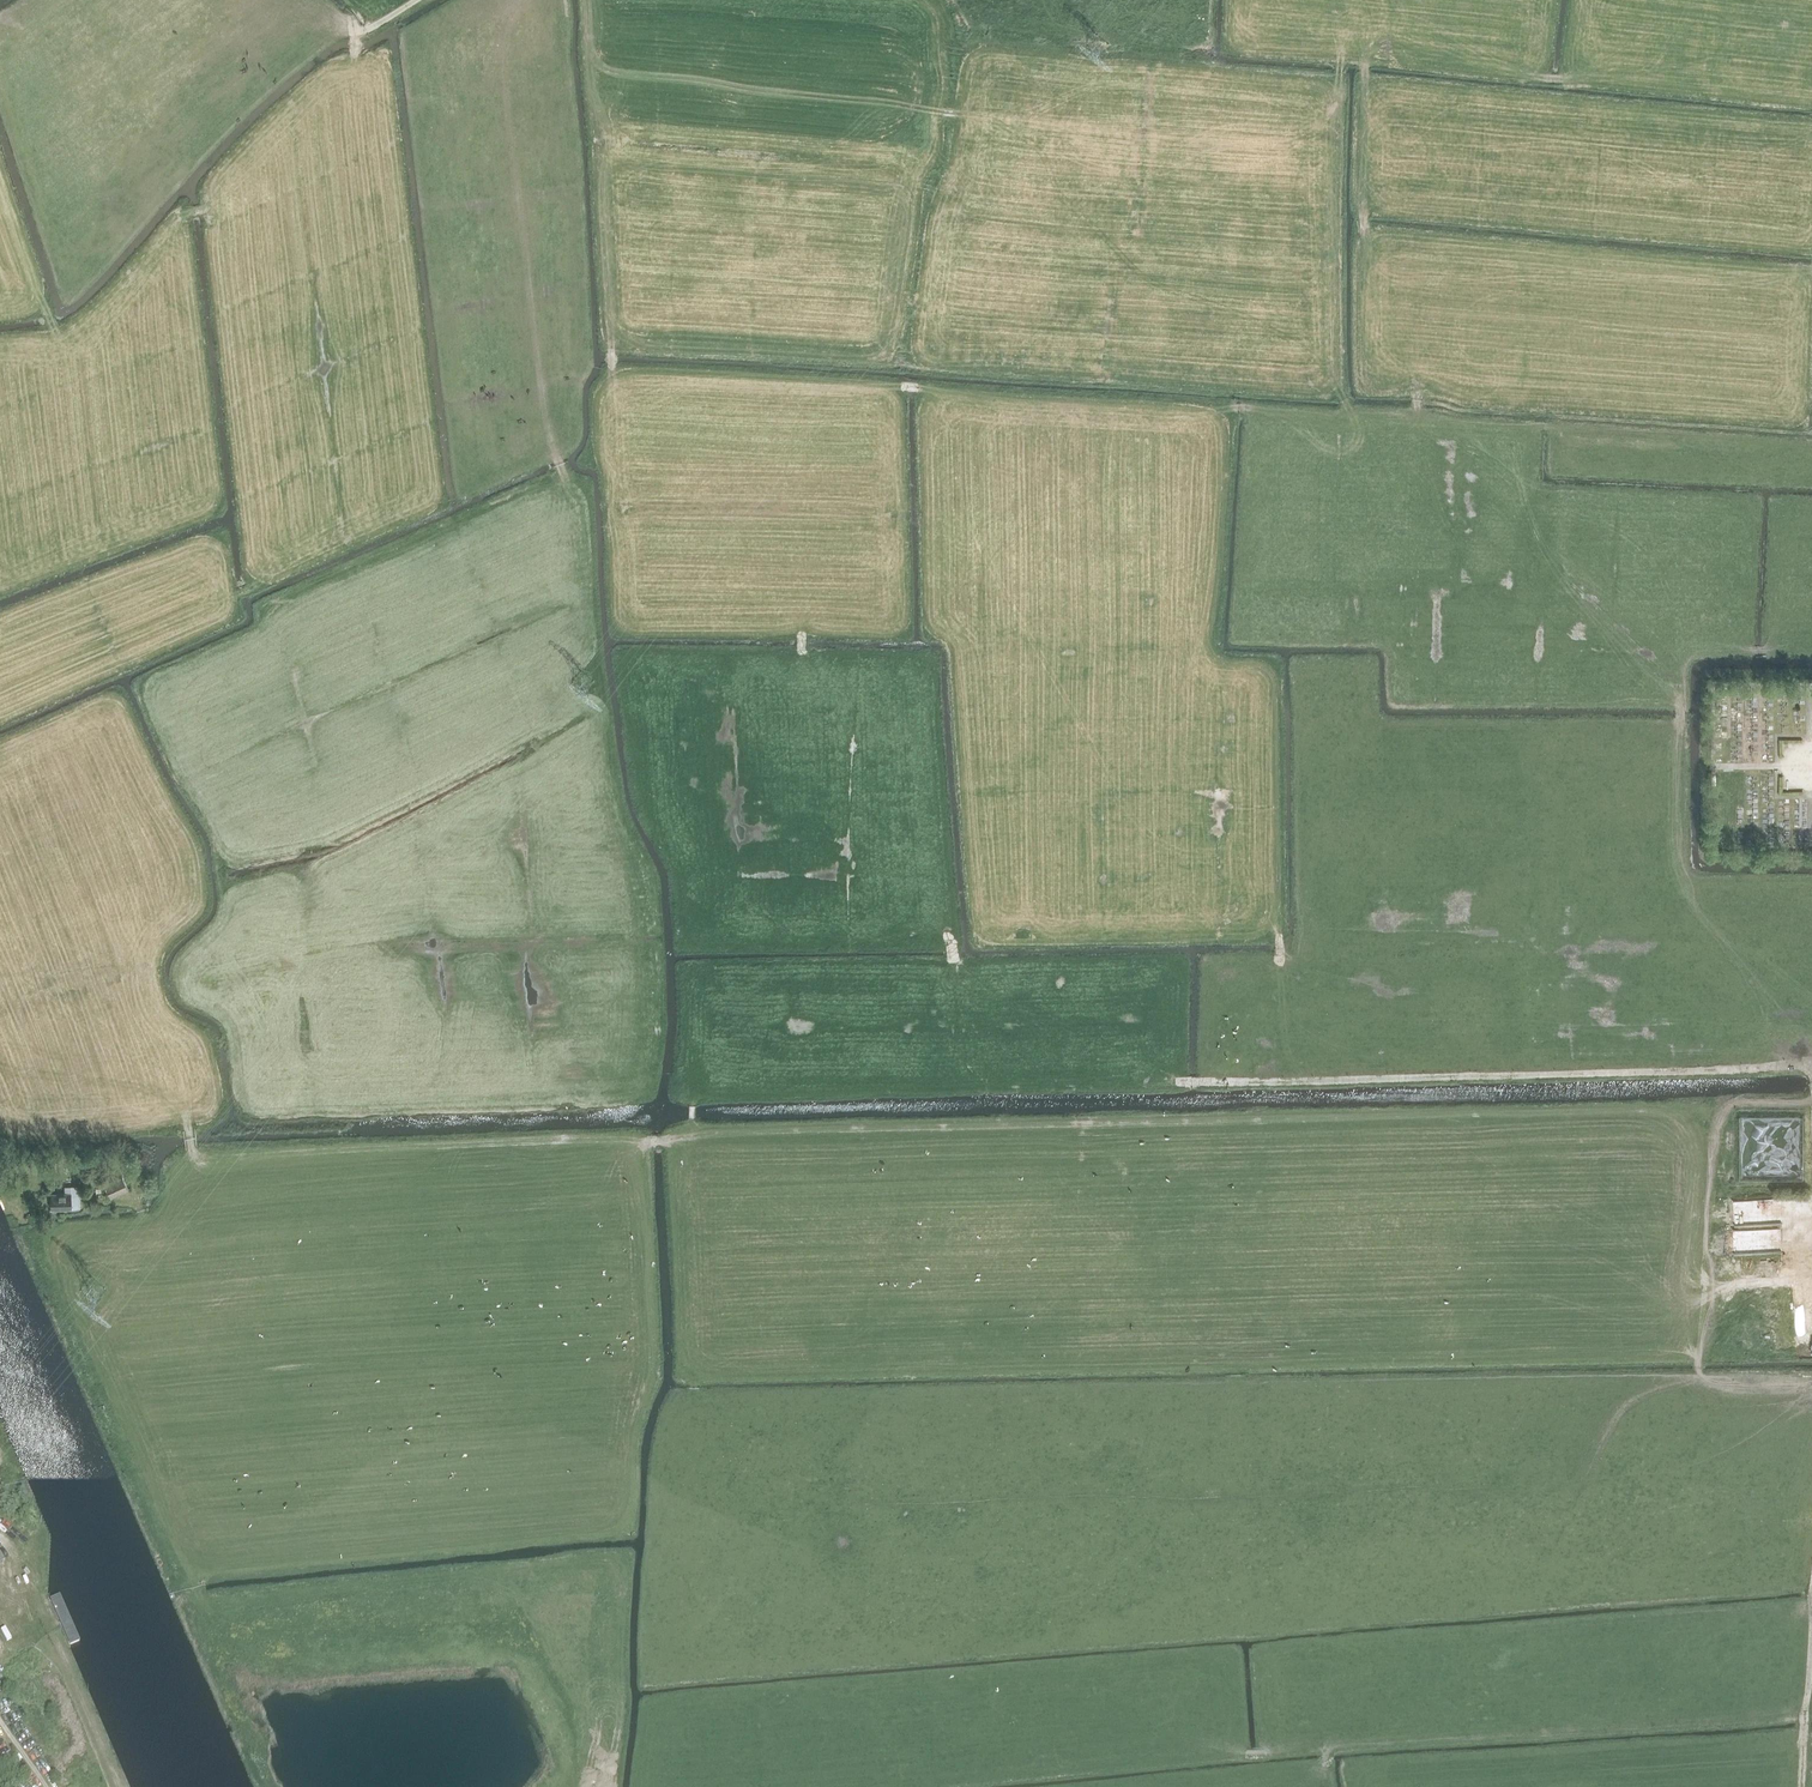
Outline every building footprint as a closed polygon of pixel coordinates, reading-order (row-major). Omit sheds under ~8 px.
[(128,1189),(122,1174),(111,1179),(104,1183),(111,1197),(128,1189)] [(72,1208),(80,1207),(80,1185),(65,1186),(65,1193),(50,1193),(50,1209),(72,1208)] [(1802,1308),(1802,1347),(1811,1347),(1811,1308),(1802,1308)]
